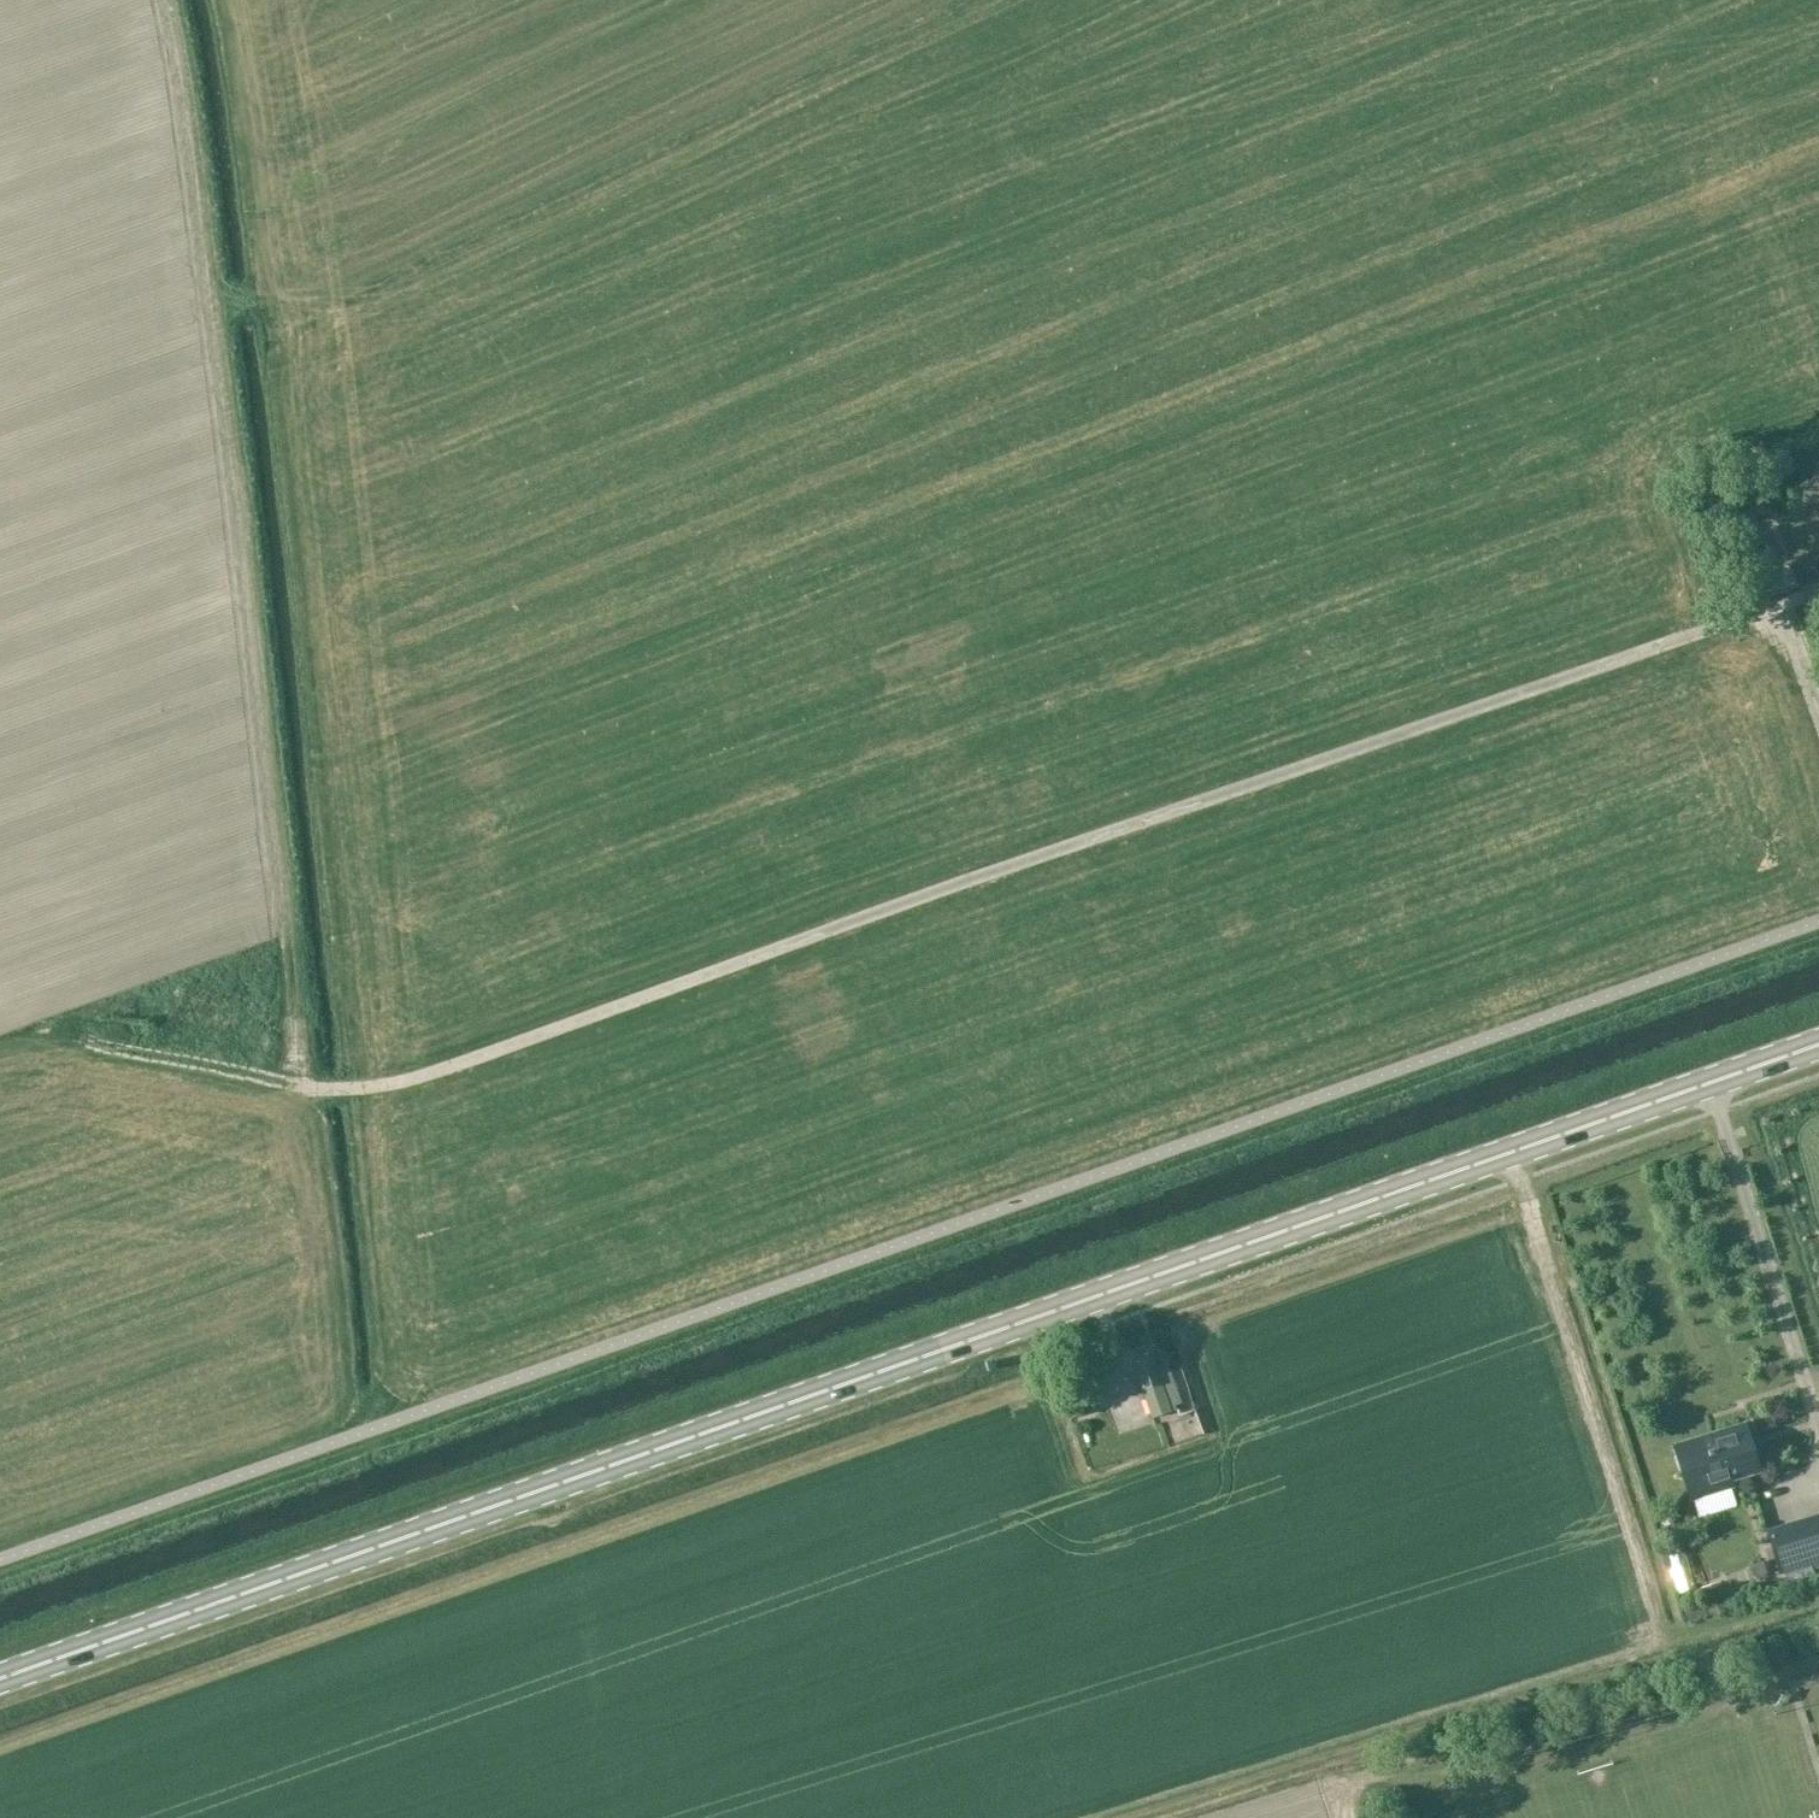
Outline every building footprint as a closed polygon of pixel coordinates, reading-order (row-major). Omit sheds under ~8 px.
[(1818,503),(1818,449),(1798,456),(1805,475),(1786,481),(1796,510),(1818,503)] [(1133,1361),(1152,1418),(1172,1411),(1152,1354),(1133,1361)] [(1675,1452),(1680,1469),(1684,1468),(1700,1518),(1736,1507),(1728,1480),(1757,1471),(1745,1434),(1712,1444),(1710,1436),(1677,1446),(1679,1451),(1675,1452)] [(1780,1576),(1818,1564),(1818,1515),(1766,1532),(1780,1576)] [(1729,1610),(1725,1596),(1706,1602),(1710,1616),(1729,1610)]
